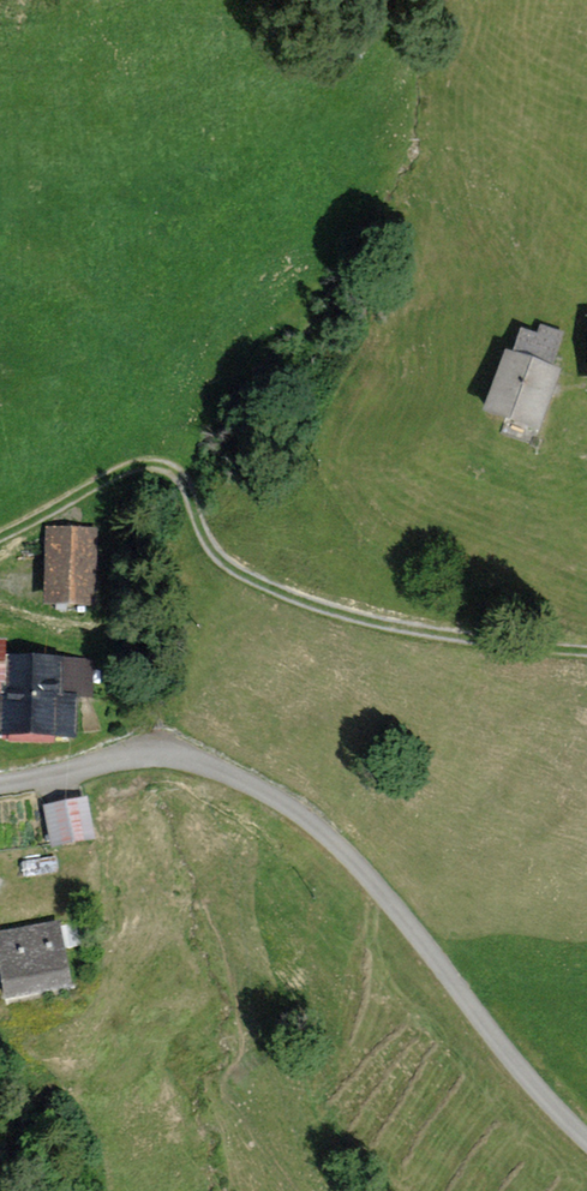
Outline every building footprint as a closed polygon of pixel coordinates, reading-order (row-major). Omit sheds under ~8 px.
[(521,330),(512,358),(552,373),(564,334),(540,326),(537,336),(521,330)] [(512,358),(504,355),(481,421),(538,441),(562,376),(552,373),(512,358)] [(98,533),(45,531),(42,611),(95,613),(98,533)] [(76,747),(76,700),(92,700),(93,660),(62,660),(62,663),(7,662),(7,702),(0,702),(0,746),(76,747)] [(88,801),(43,809),(52,857),(97,848),(88,801)] [(0,933),(0,975),(6,1007),(73,995),(60,922),(0,933)]
